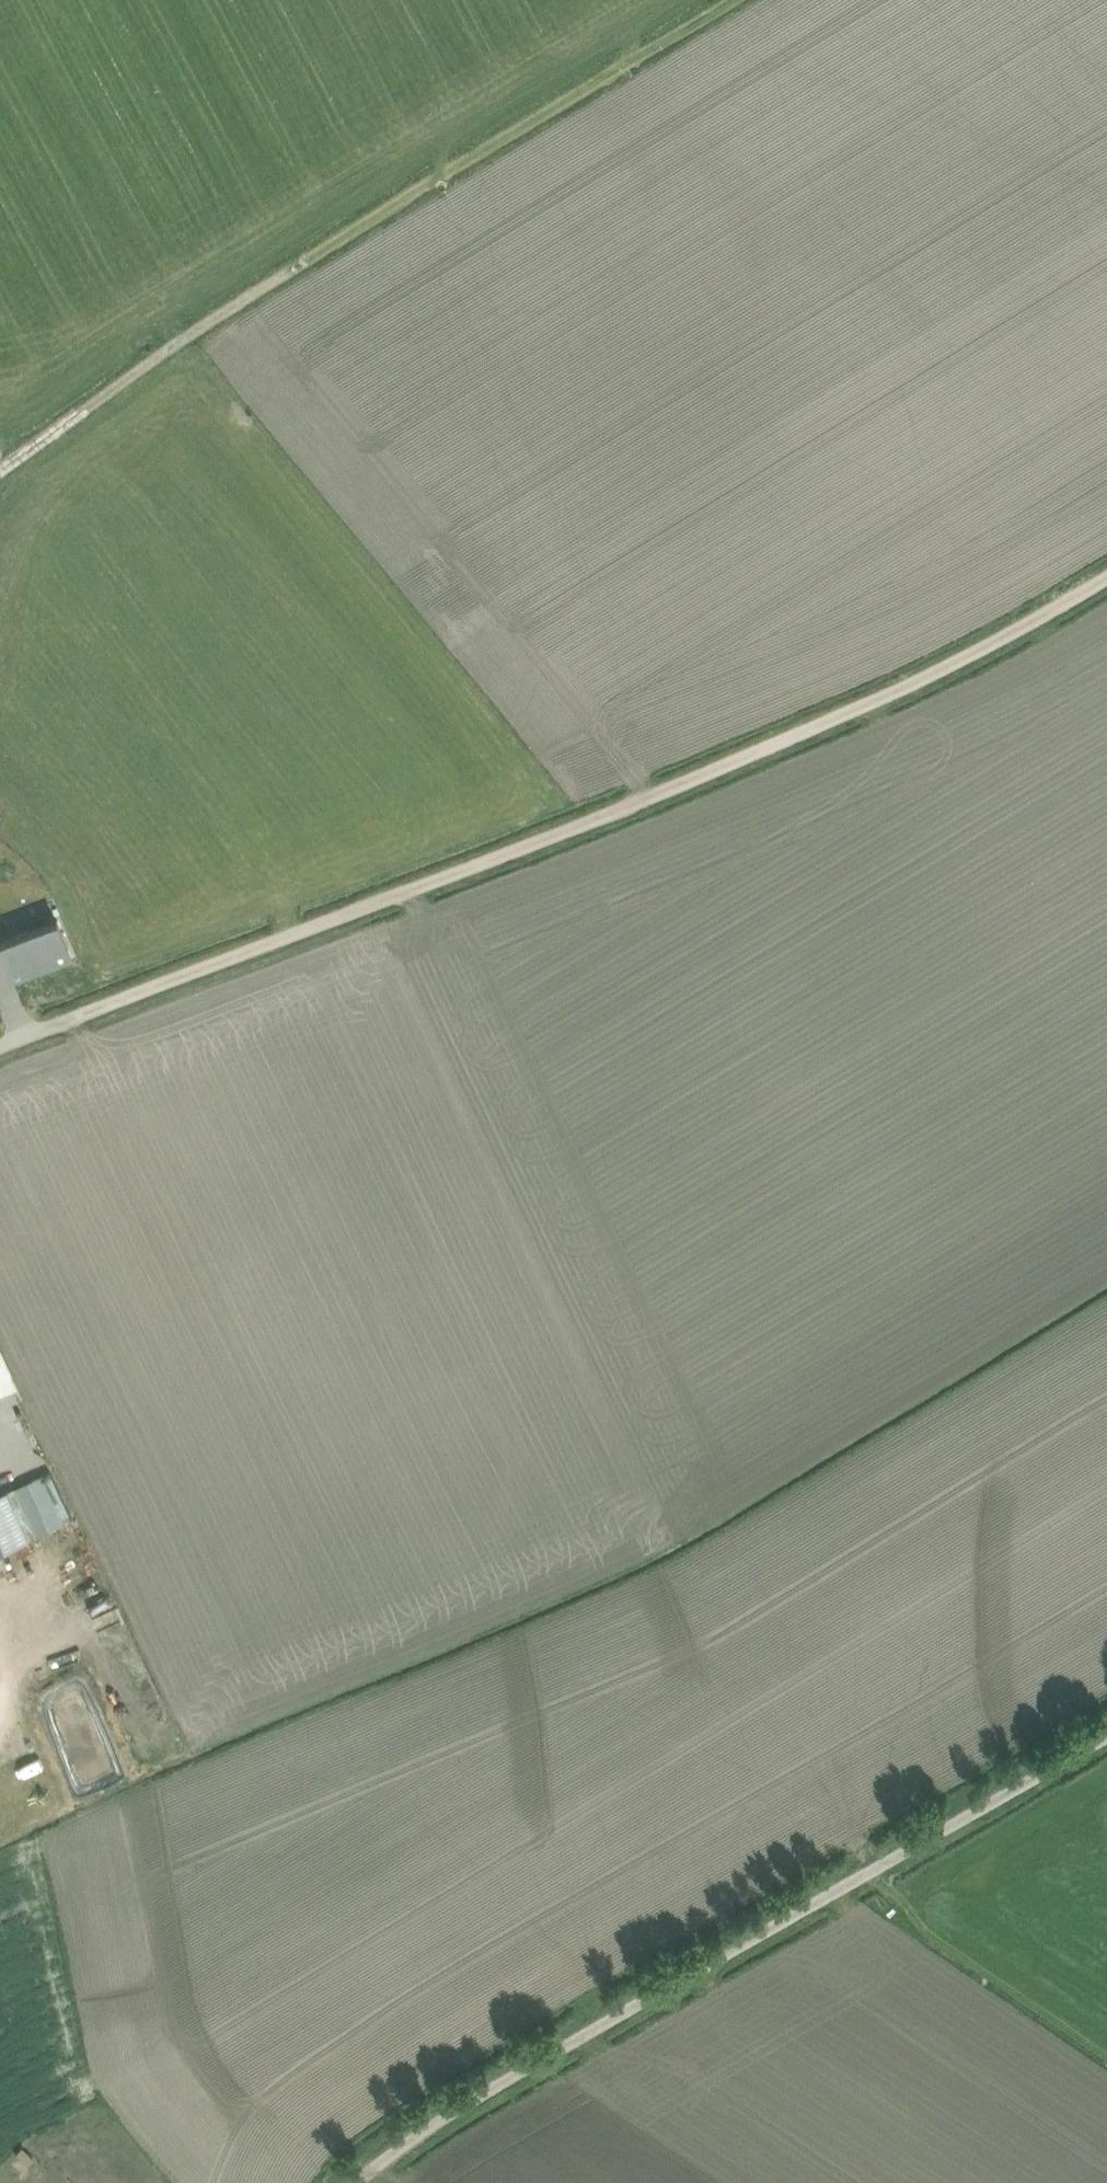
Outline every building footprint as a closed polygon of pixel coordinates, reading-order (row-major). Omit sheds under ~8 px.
[(13,974),(74,950),(58,917),(0,937),(0,939),(13,974)] [(25,1533),(69,1514),(49,1465),(4,1484),(25,1533)]
